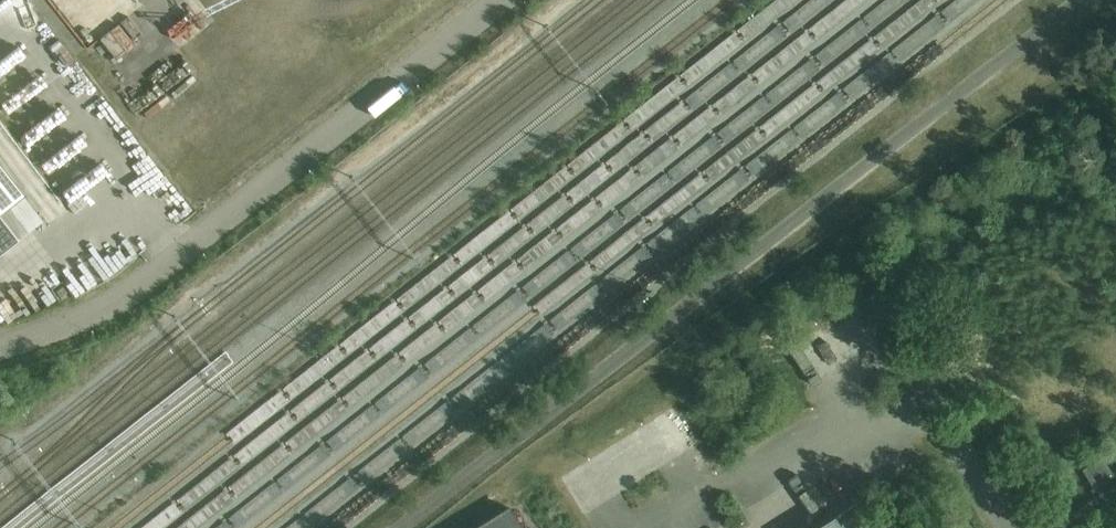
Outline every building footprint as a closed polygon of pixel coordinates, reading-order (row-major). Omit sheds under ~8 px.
[(214,15),(204,0),(167,23),(176,38),(214,15)] [(96,44),(119,64),(146,35),(123,15),(96,44)] [(4,74),(1,67),(25,57),(19,44),(0,53),(0,76),(4,74)] [(49,85),(38,70),(0,96),(0,104),(8,114),(49,85)] [(263,71),(253,77),(265,98),(275,93),(263,71)] [(178,116),(187,130),(234,100),(225,87),(178,116)] [(19,137),(31,149),(65,113),(53,101),(19,137)] [(48,150),(65,165),(78,149),(62,134),(48,150)] [(65,202),(108,174),(98,158),(54,186),(65,202)] [(23,194),(0,164),(0,212),(23,194)] [(18,238),(0,215),(0,252),(18,238)] [(1103,457),(1098,461),(1085,469),(1095,486),(1114,474),(1103,457)] [(858,503),(817,527),(874,527),(858,503)] [(510,507),(476,527),(522,527),(510,507)]
